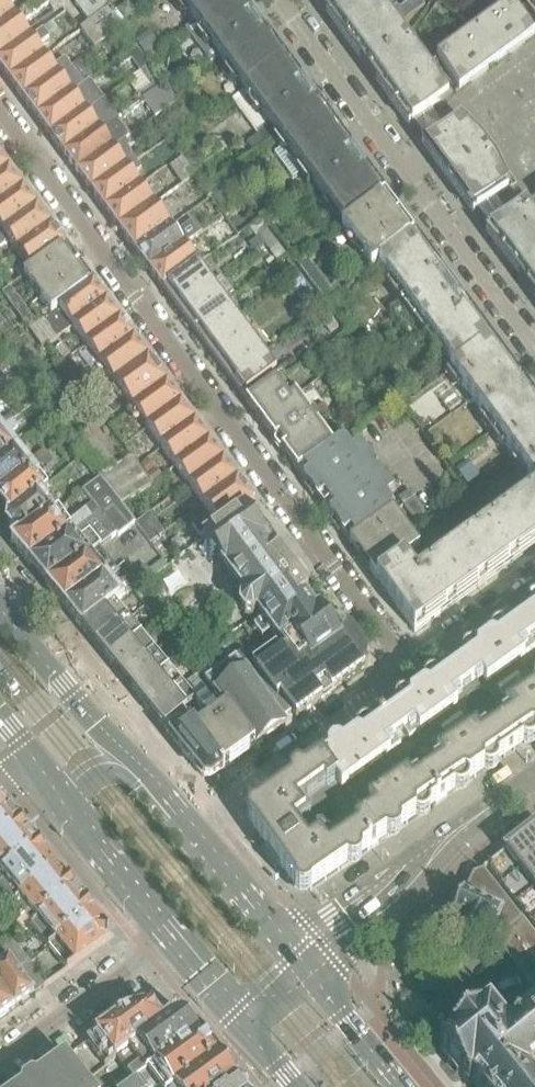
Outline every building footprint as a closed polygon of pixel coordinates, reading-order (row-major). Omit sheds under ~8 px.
[(54,14),(51,10),(61,3),(59,0),(39,0),(35,3),(14,17),(0,28),(0,59),(31,38),(27,34),(54,14)] [(17,1),(16,0),(0,0),(0,28),(14,17),(7,7),(17,1)] [(89,25),(81,31),(95,50),(112,38),(123,30),(114,17),(115,16),(103,0),(70,0),(89,25)] [(228,0),(178,0),(195,24),(228,0)] [(250,17),(238,0),(228,0),(195,24),(244,92),(284,62),(250,17)] [(376,0),(315,0),(409,128),(448,99),(425,68),(406,41),(376,0)] [(534,14),(534,0),(524,0),(534,14)] [(136,14),(129,3),(117,11),(125,23),(136,14)] [(534,36),(513,7),(512,5),(493,19),(515,50),(534,36)] [(515,50),(493,19),(474,32),(497,63),(515,50)] [(32,43),(41,45),(59,31),(53,22),(31,38),(0,59),(0,70),(10,83),(44,59),(52,53),(48,48),(41,54),(32,43)] [(146,31),(133,41),(145,58),(159,48),(146,31)] [(497,63),(474,32),(456,46),(478,77),(497,63)] [(478,77),(456,46),(436,60),(459,91),(478,77)] [(150,66),(141,55),(137,48),(114,63),(119,69),(131,61),(138,71),(140,73),(150,66)] [(23,101),(71,68),(63,58),(51,67),(44,59),(10,83),(23,101)] [(323,116),(301,85),(284,62),(244,92),(232,101),(257,136),(246,143),(255,156),(278,138),(283,145),(323,116)] [(164,84),(150,66),(140,73),(128,83),(137,96),(141,101),(164,84)] [(36,119),(83,85),(71,68),(23,101),(36,119)] [(50,138),(104,100),(90,80),(83,85),(36,119),(50,138)] [(155,120),(178,104),(164,84),(141,101),(133,106),(121,115),(125,121),(133,115),(133,113),(144,128),(155,120)] [(64,157),(117,118),(104,100),(50,138),(64,157)] [(173,122),(167,114),(158,121),(164,129),(173,122)] [(303,172),(343,143),(323,116),(283,145),(285,147),(274,156),(293,181),(304,173),(303,172)] [(78,175),(125,140),(130,136),(117,118),(64,157),(78,175)] [(506,185),(494,161),(494,162),(479,142),(480,142),(460,123),(460,124),(457,120),(422,146),(473,216),(508,189),(505,186),(506,185)] [(108,182),(136,163),(144,157),(139,150),(132,155),(128,149),(130,147),(125,140),(78,175),(91,194),(108,182)] [(384,200),(366,175),(343,143),(303,172),(304,173),(345,229),(384,200)] [(9,171),(0,159),(0,178),(9,171)] [(109,209),(139,188),(130,175),(136,174),(141,170),(136,163),(108,182),(91,194),(105,212),(109,209)] [(24,191),(9,171),(0,178),(0,209),(24,191)] [(237,197),(227,184),(211,196),(221,209),(237,197)] [(118,231),(153,207),(139,188),(109,209),(105,212),(118,231)] [(37,209),(24,191),(0,209),(0,236),(37,209)] [(414,240),(396,216),(384,200),(345,229),(342,231),(371,271),(393,254),(414,240)] [(526,204),(486,233),(534,300),(534,217),(526,204)] [(135,254),(170,229),(153,207),(118,231),(135,254)] [(49,226),(37,209),(0,236),(0,249),(4,246),(7,240),(17,253),(49,226)] [(150,273),(197,239),(202,234),(193,222),(179,232),(184,238),(179,241),(170,229),(135,254),(150,273)] [(24,278),(64,246),(49,226),(17,253),(26,266),(21,267),(16,271),(22,279),(24,278)] [(286,257),(267,233),(259,238),(278,263),(286,257)] [(197,266),(207,259),(196,244),(199,241),(197,239),(150,273),(163,292),(197,266)] [(490,343),(414,240),(393,254),(394,256),(379,267),(404,300),(389,312),(415,347),(430,336),(454,369),(490,343)] [(34,292),(75,262),(64,246),(24,278),(34,292)] [(305,253),(299,246),(291,252),(296,260),(305,253)] [(331,289),(312,264),(318,260),(313,254),(297,266),(325,305),(328,303),(336,297),(341,293),(336,286),(331,289)] [(80,268),(75,262),(34,292),(39,299),(80,268)] [(176,310),(211,284),(197,266),(163,292),(176,310)] [(51,315),(91,282),(80,268),(39,299),(51,315)] [(304,282),(293,268),(285,274),(296,288),(304,282)] [(190,328),(235,297),(222,279),(212,286),(211,284),(176,310),(190,328)] [(73,328),(105,302),(91,282),(51,315),(36,326),(36,327),(49,345),(73,328)] [(10,289),(2,294),(11,307),(19,301),(10,289)] [(203,346),(238,322),(237,320),(246,313),(235,297),(190,328),(203,346)] [(19,301),(11,307),(16,313),(23,308),(19,301)] [(107,330),(119,321),(105,302),(73,328),(87,347),(107,330)] [(338,329),(320,303),(311,309),(324,327),(322,328),(328,336),(338,329)] [(23,308),(16,313),(20,319),(28,314),(23,308)] [(28,314),(20,319),(30,332),(32,330),(36,327),(36,326),(28,314)] [(100,366),(134,341),(119,321),(107,330),(87,347),(100,366)] [(216,364),(251,339),(238,322),(203,346),(216,364)] [(229,382),(264,356),(251,339),(216,364),(229,382)] [(113,384),(147,359),(134,341),(100,366),(109,379),(113,384)] [(494,431),(533,402),(490,343),(454,369),(450,372),(494,431)] [(242,399),(277,374),(264,356),(229,382),(242,399)] [(130,408),(164,382),(147,359),(113,384),(130,408)] [(78,373),(70,362),(64,366),(73,378),(78,373)] [(260,424),(296,398),(281,378),(246,404),(260,424)] [(21,390),(27,385),(24,381),(18,386),(21,390)] [(146,430),(181,404),(164,382),(130,408),(146,430)] [(333,448),(318,427),(319,423),(314,417),(310,416),(296,398),(260,424),(275,445),(279,442),(285,451),(282,453),(297,474),(333,448)] [(533,402),(494,431),(534,488),(534,405),(533,402)] [(161,449),(195,424),(181,404),(146,430),(161,449)] [(13,421),(10,417),(2,423),(0,421),(0,431),(13,421)] [(10,437),(19,429),(13,421),(0,431),(0,462),(18,447),(10,437)] [(175,468),(209,443),(195,424),(161,449),(175,468)] [(355,442),(367,433),(362,427),(350,436),(355,442)] [(138,468),(130,457),(117,467),(109,456),(89,429),(72,442),(85,459),(100,479),(121,506),(152,485),(138,468)] [(188,487),(223,462),(209,443),(175,468),(188,487)] [(324,508),(376,470),(360,448),(352,453),(346,445),(339,444),(333,448),(297,474),(322,508),(324,507),(324,508)] [(33,467),(47,455),(44,451),(33,460),(30,463),(18,447),(0,462),(0,493),(33,467)] [(161,478),(147,460),(138,468),(152,485),(161,478)] [(203,505),(237,480),(223,462),(188,487),(203,505)] [(479,477),(468,462),(457,471),(468,485),(479,477)] [(44,490),(43,489),(48,485),(33,467),(0,493),(0,501),(11,514),(42,492),(44,490)] [(391,514),(392,508),(387,500),(394,495),(376,470),(324,508),(324,507),(322,508),(349,544),(392,514),(391,514)] [(121,506),(100,479),(92,485),(82,493),(92,506),(99,514),(118,538),(135,524),(121,506)] [(254,504),(237,480),(203,505),(219,527),(242,509),(244,512),(254,504)] [(19,539),(57,511),(42,492),(11,514),(8,516),(7,524),(19,539)] [(403,506),(414,497),(410,492),(399,501),(403,506)] [(519,504),(534,525),(534,493),(519,504)] [(427,516),(414,499),(415,498),(414,497),(403,506),(416,524),(427,516)] [(534,547),(534,525),(519,504),(455,551),(480,586),(534,547)] [(30,567),(73,535),(99,514),(92,506),(68,525),(57,511),(19,539),(11,544),(18,552),(30,567)] [(340,643),(318,613),(315,615),(304,600),(308,597),(298,583),(307,576),(298,564),(289,571),(281,560),(277,563),(264,545),(267,543),(244,512),(242,509),(219,527),(213,532),(202,540),(201,541),(222,567),(220,568),(244,599),(240,602),(239,611),(244,618),(253,620),(257,617),(277,645),(289,637),(310,667),(341,644),(340,643)] [(421,552),(410,537),(393,513),(392,514),(349,544),(378,583),(405,563),(421,552)] [(149,514),(135,525),(150,545),(164,535),(149,514)] [(213,532),(202,519),(192,527),(202,540),(213,532)] [(47,587),(91,556),(73,535),(30,567),(47,587)] [(141,588),(168,568),(155,551),(129,571),(132,575),(121,585),(128,594),(139,585),(141,588)] [(414,634),(480,586),(455,551),(416,578),(405,563),(378,583),(414,634)] [(65,610),(108,576),(91,556),(47,587),(47,588),(53,596),(54,596),(65,610)] [(81,631),(114,606),(124,598),(109,577),(108,576),(65,610),(75,622),(81,631)] [(424,824),(428,821),(430,817),(429,812),(454,796),(458,798),(463,797),(467,795),(469,790),(468,786),(483,776),(487,778),(492,777),(496,775),(498,770),(498,766),(510,757),(522,749),(526,751),(531,750),(534,748),(534,603),(531,606),(529,610),(529,615),(505,632),(501,630),(497,631),(493,633),(490,638),(491,643),(476,653),(473,651),(468,651),(464,654),(462,658),(462,663),(450,672),(438,681),(434,679),(429,679),(425,682),(423,686),(424,691),(409,702),(405,700),(401,700),(397,703),(395,707),(395,712),(371,729),(367,727),(362,728),(358,730),(356,735),(357,740),(342,750),(338,748),(333,749),(329,751),(327,756),(328,760),(304,778),(300,776),(295,776),(291,779),(289,783),(289,788),(255,813),(250,815),(247,818),(247,823),(248,828),(252,831),(294,890),(295,895),(299,898),(304,898),(308,897),(311,893),(346,869),(350,871),(355,871),(359,868),(361,864),(361,859),(385,842),(390,844),(394,844),(398,841),(400,837),(400,832),(415,822),(419,824),(424,824)] [(96,648),(127,622),(114,606),(81,631),(96,648)] [(110,665),(141,639),(127,622),(96,648),(110,665)] [(243,652),(236,658),(287,725),(296,719),(331,694),(364,670),(366,656),(351,635),(340,643),(341,644),(310,667),(289,637),(277,645),(278,646),(253,665),(243,652)] [(176,637),(169,643),(182,660),(189,654),(176,637)] [(123,681),(155,655),(141,639),(110,665),(123,681)] [(137,699),(169,672),(155,655),(123,681),(137,699)] [(206,679),(205,680),(215,695),(255,749),(287,725),(236,658),(236,657),(206,679)] [(151,716),(183,689),(169,672),(137,699),(151,716)] [(187,717),(199,708),(183,689),(151,716),(165,733),(166,733),(187,717)] [(255,749),(215,695),(199,708),(187,717),(225,770),(255,749)] [(225,770),(187,717),(166,733),(171,739),(171,740),(201,777),(213,779),(221,773),(221,774),(225,770)] [(19,824),(6,808),(0,807),(0,839),(19,824)] [(37,845),(26,832),(19,824),(0,839),(0,875),(0,876),(37,845)] [(488,866),(489,868),(493,872),(490,875),(501,888),(534,862),(534,830),(488,866)] [(55,868),(37,845),(0,876),(0,894),(9,906),(55,868)] [(501,888),(515,907),(534,892),(534,862),(501,888)] [(32,925),(74,891),(68,882),(67,883),(55,868),(9,906),(21,919),(24,916),(32,925)] [(48,949),(92,913),(93,913),(86,904),(86,905),(74,891),(32,925),(30,927),(48,949)] [(515,907),(530,926),(534,922),(534,892),(515,907)] [(493,935),(503,914),(463,896),(454,917),(449,928),(480,942),(486,950),(495,942),(496,939),(493,935)] [(106,943),(108,932),(92,913),(48,949),(67,971),(106,943)] [(521,920),(496,939),(495,942),(496,943),(505,954),(506,956),(515,967),(516,969),(517,969),(525,980),(526,982),(527,982),(534,992),(534,937),(521,920)] [(465,952),(470,942),(456,936),(451,946),(465,952)] [(29,963),(13,941),(2,951),(9,960),(17,972),(29,963)] [(18,973),(17,972),(9,960),(0,966),(0,984),(17,1007),(32,997),(33,996),(18,973)] [(45,987),(29,965),(18,973),(33,996),(45,987)] [(0,984),(0,1019),(17,1007),(0,984)] [(530,1080),(534,1076),(534,1008),(518,1021),(522,1026),(509,1036),(489,1011),(480,1019),(479,1018),(469,1026),(466,1023),(456,1031),(456,1032),(459,1035),(449,1043),(439,1051),(468,1086),(472,1084),(475,1086),(534,1086),(530,1080)] [(126,1053),(162,1026),(151,1010),(128,1015),(118,1021),(87,1044),(105,1068),(107,1067),(116,1060),(126,1053)] [(200,1035),(176,1015),(162,1026),(126,1053),(116,1060),(127,1075),(113,1086),(127,1086),(200,1035)] [(219,1059),(200,1035),(127,1086),(155,1086),(156,1086),(178,1086),(219,1059)] [(81,1077),(66,1059),(26,1086),(88,1086),(81,1077)] [(238,1083),(219,1059),(178,1086),(232,1086),(238,1083)]
